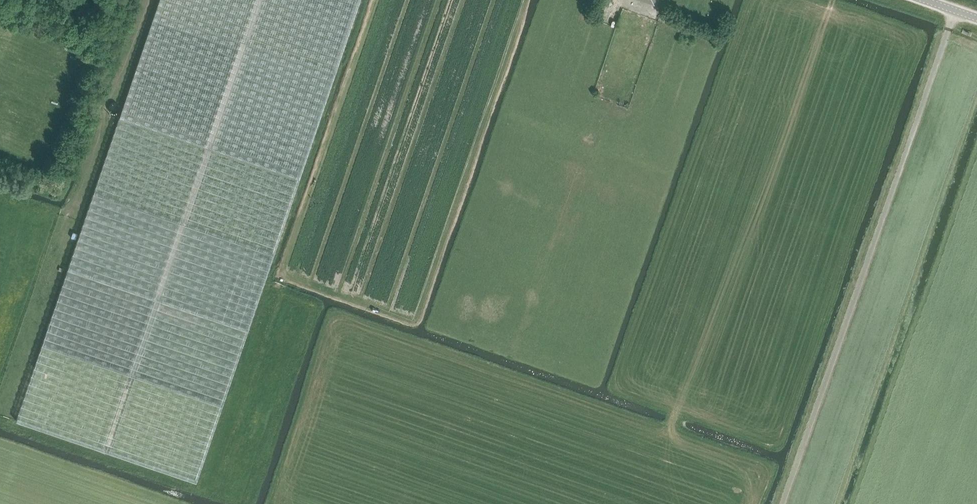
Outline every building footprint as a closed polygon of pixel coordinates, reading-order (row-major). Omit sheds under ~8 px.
[(15,420),(195,481),(359,0),(158,0),(15,420)]
